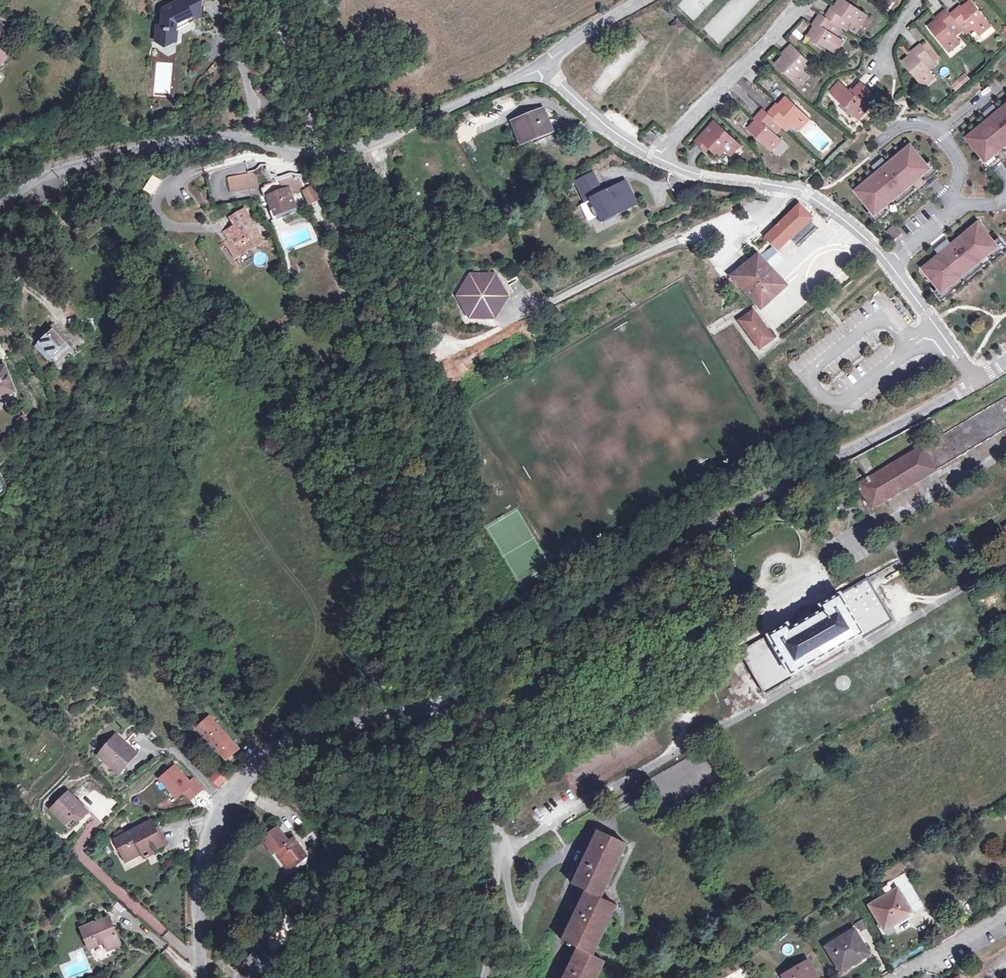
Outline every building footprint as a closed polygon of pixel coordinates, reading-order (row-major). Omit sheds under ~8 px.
[(160,8),(159,25),(158,25),(162,43),(174,36),(175,27),(187,22),(185,18),(198,12),(199,0),(177,0),(160,8)] [(823,16),(838,26),(842,28),(843,29),(848,21),(851,23),(860,28),(865,20),(861,17),(864,13),(845,0),(838,0),(833,7),(832,10),(828,8),(823,16)] [(957,7),(949,13),(960,27),(962,29),(963,31),(970,25),(972,28),(979,36),(987,29),(984,26),(988,22),(971,1),(962,7),(959,10),(957,7)] [(937,20),(927,28),(945,49),(949,46),(952,50),(960,43),(954,36),(952,33),(960,27),(949,13),(945,8),(937,14),(940,18),(937,20)] [(197,17),(198,12),(185,18),(187,22),(197,17)] [(816,23),(813,26),(807,35),(831,51),(834,47),(838,50),(844,42),(836,37),(832,35),(838,26),(823,16),(818,13),(813,21),(816,23)] [(678,34),(686,26),(676,17),(669,26),(678,34)] [(800,39),(809,24),(802,20),(792,34),(800,39)] [(851,23),(848,21),(843,29),(846,31),(851,23)] [(972,28),(970,25),(963,31),(966,34),(972,28)] [(842,28),(838,26),(832,35),(836,37),(842,28)] [(962,29),(960,27),(952,33),(954,36),(962,29)] [(783,56),(775,64),(794,84),(798,80),(802,84),(809,77),(803,71),(800,68),(805,63),(807,60),(790,43),(783,50),(786,53),(783,56)] [(911,55),(902,63),(919,84),(923,81),(926,85),(934,78),(928,71),(926,68),(933,62),(919,44),(911,50),(914,53),(911,55)] [(935,65),(933,62),(926,68),(928,71),(935,65)] [(808,66),(805,63),(800,68),(803,71),(808,66)] [(956,91),(970,77),(965,72),(951,85),(956,91)] [(840,84),(830,95),(854,117),(858,113),(861,116),(875,101),(867,94),(870,91),(860,82),(852,90),(850,93),(848,91),(840,84)] [(775,108),(772,106),(765,113),(778,124),(781,126),(782,128),(788,122),(791,124),(799,131),(806,123),(802,120),(806,116),(785,97),(778,105),(775,108)] [(513,100),(494,108),(498,118),(517,110),(513,100)] [(985,161),(1005,143),(1005,104),(997,112),(994,108),(987,113),(991,117),(966,138),(985,161)] [(754,121),(747,130),(767,149),(771,145),(775,148),(781,141),(774,134),(771,131),(778,124),(765,113),(761,109),(754,116),(757,118),(754,121)] [(542,110),(513,122),(520,142),(550,130),(542,110)] [(736,142),(713,120),(693,141),(701,149),(704,146),(707,148),(713,154),(716,152),(719,148),(723,152),(729,157),(736,150),(732,146),(736,142)] [(791,124),(788,122),(782,128),(785,131),(791,124)] [(781,126),(778,124),(771,131),(774,134),(781,126)] [(656,137),(648,131),(643,137),(650,143),(656,137)] [(464,136),(456,140),(460,145),(466,141),(464,136)] [(475,143),(469,146),(479,162),(484,158),(475,143)] [(854,191),(873,214),(928,168),(909,145),(886,165),(882,161),(876,166),(879,170),(854,191)] [(473,154),(467,158),(472,167),(478,163),(473,154)] [(257,171),(248,171),(230,172),(230,187),(249,186),(257,186),(257,171)] [(584,203),(589,200),(599,221),(635,203),(624,182),(601,193),(591,173),(574,182),(584,203)] [(260,188),(263,196),(259,198),(261,205),(266,203),(267,208),(271,206),(274,214),(282,211),(284,217),(295,212),(293,207),(294,206),(289,194),(303,189),(300,179),(289,176),(264,186),(260,188)] [(429,187),(426,190),(427,194),(430,196),(438,194),(437,185),(429,187)] [(312,187),(304,191),(311,204),(318,199),(312,187)] [(589,200),(584,203),(594,224),(599,221),(589,200)] [(271,206),(267,208),(272,221),(284,217),(282,211),(274,214),(271,206)] [(801,209),(797,206),(764,238),(769,243),(776,250),(788,239),(807,220),(810,218),(808,216),(811,213),(804,206),(801,209)] [(235,224),(224,230),(229,239),(230,241),(225,243),(233,258),(249,249),(261,242),(246,214),(242,209),(229,216),(231,219),(235,224)] [(816,229),(807,220),(788,239),(796,248),(816,229)] [(922,268),(941,291),(996,245),(977,222),(949,245),(946,241),(940,246),(943,250),(922,268)] [(885,231),(892,240),(902,233),(894,224),(885,231)] [(771,249),(757,257),(769,270),(780,259),(771,249)] [(756,257),(731,277),(740,286),(760,308),(783,286),(769,270),(757,257),(756,257)] [(171,274),(161,270),(155,284),(166,289),(171,274)] [(493,275),(469,275),(456,295),(468,316),(492,317),(505,296),(493,275)] [(731,277),(723,283),(732,293),(740,286),(731,277)] [(39,283),(36,287),(42,293),(46,289),(39,283)] [(687,288),(680,293),(688,306),(696,301),(687,288)] [(735,294),(727,301),(736,312),(744,306),(735,294)] [(752,309),(738,320),(759,347),(773,337),(762,322),(752,309)] [(58,336),(44,350),(56,362),(70,348),(58,336)] [(3,366),(0,367),(0,396),(13,391),(3,366)] [(921,446),(870,477),(869,476),(857,482),(866,498),(871,507),(935,469),(1005,427),(1005,396),(921,446)] [(26,420),(23,416),(16,420),(20,425),(26,420)] [(866,498),(861,500),(870,515),(874,513),(871,507),(866,498)] [(951,548),(962,542),(957,533),(946,539),(951,548)] [(912,552),(902,557),(907,565),(917,560),(912,552)] [(902,557),(893,563),(898,571),(907,565),(902,557)] [(792,628),(789,623),(741,651),(765,693),(794,677),(793,674),(812,663),(842,645),(862,634),(864,637),(893,620),(868,578),(821,604),(824,610),(792,628)] [(845,650),(842,645),(812,663),(815,668),(845,650)] [(207,717),(196,728),(226,759),(237,749),(207,717)] [(115,736),(99,755),(108,763),(118,772),(127,763),(135,754),(115,736)] [(204,790),(193,776),(188,779),(175,763),(157,778),(175,800),(184,793),(190,801),(204,790)] [(224,776),(217,770),(209,777),(217,784),(224,776)] [(69,790),(50,806),(68,827),(87,811),(69,790)] [(122,830),(106,838),(114,852),(121,849),(127,860),(141,853),(151,848),(152,850),(163,845),(154,829),(150,821),(124,835),(122,830)] [(274,853),(278,850),(289,866),(304,856),(292,839),(287,842),(277,828),(261,839),(272,854),(274,853)] [(586,890),(573,917),(562,940),(577,948),(563,977),(596,977),(604,960),(593,955),(616,904),(601,897),(626,843),(598,829),(585,857),(572,884),(586,890)] [(151,848),(141,853),(144,859),(153,854),(152,850),(151,848)] [(278,850),(274,853),(286,869),(289,866),(278,850)] [(897,889),(869,905),(884,930),(912,914),(897,889)] [(110,918),(82,930),(90,949),(105,943),(108,950),(121,945),(110,918)] [(866,922),(863,918),(855,923),(857,927),(866,922)] [(851,930),(849,927),(823,943),(825,946),(851,930)] [(851,930),(825,946),(837,966),(858,954),(861,959),(869,954),(854,929),(851,930)] [(861,959),(858,954),(837,966),(840,971),(861,959)] [(782,975),(784,977),(819,977),(808,959),(782,975)]
